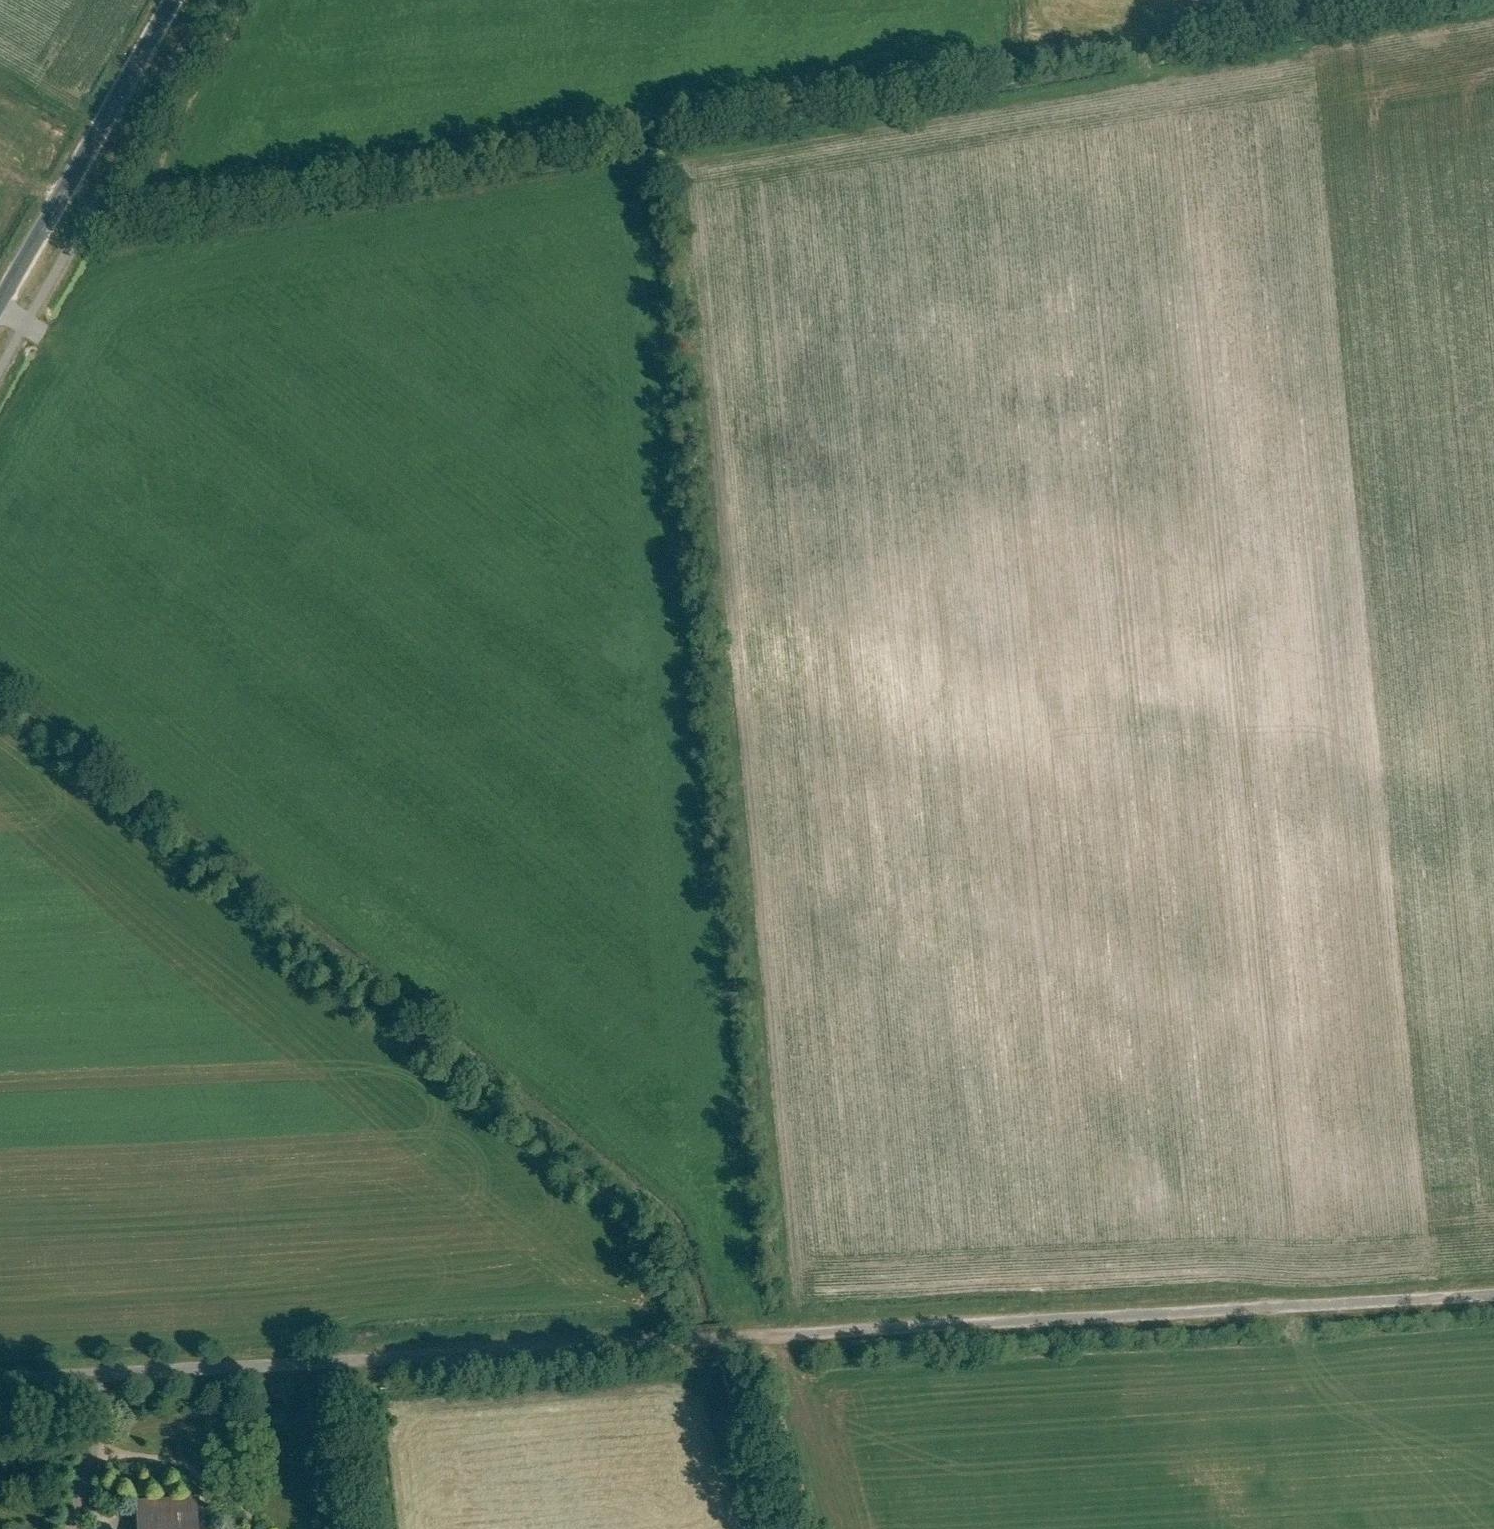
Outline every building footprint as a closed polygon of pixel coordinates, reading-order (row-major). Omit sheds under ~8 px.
[(138,1495),(140,1528),(195,1528),(192,1492),(138,1495)]
